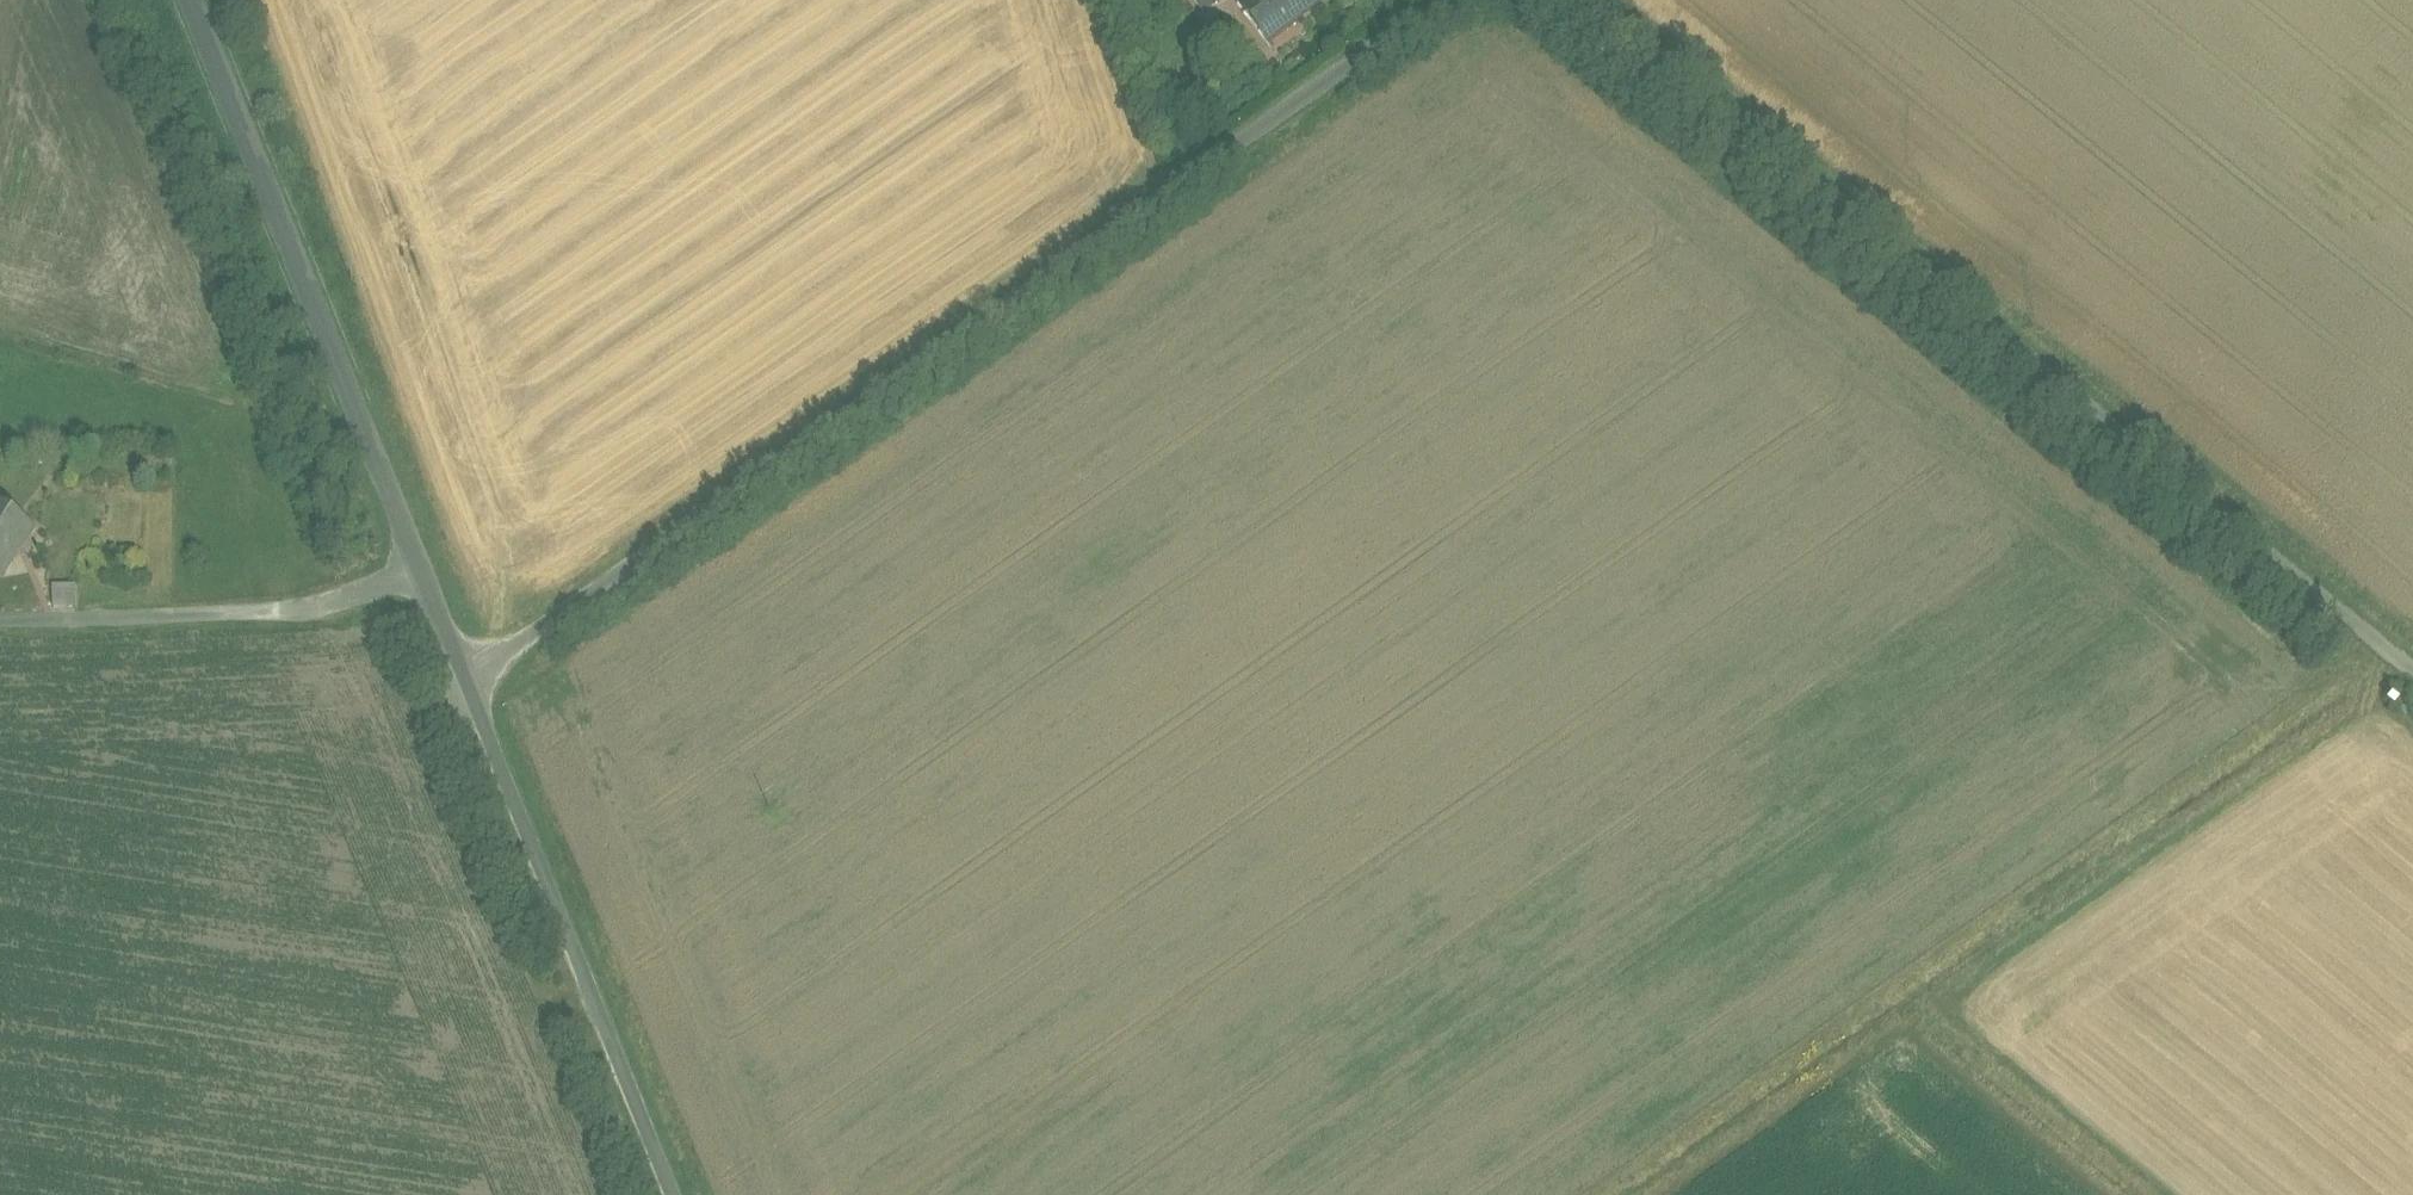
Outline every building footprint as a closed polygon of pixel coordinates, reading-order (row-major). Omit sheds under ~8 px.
[(1210,9),(1223,0),(1203,0),(1210,9)] [(1275,51),(1336,4),(1333,0),(1236,0),(1275,51)] [(0,500),(0,573),(12,582),(46,532),(0,500)] [(79,585),(54,585),(54,610),(79,610),(79,585)]
